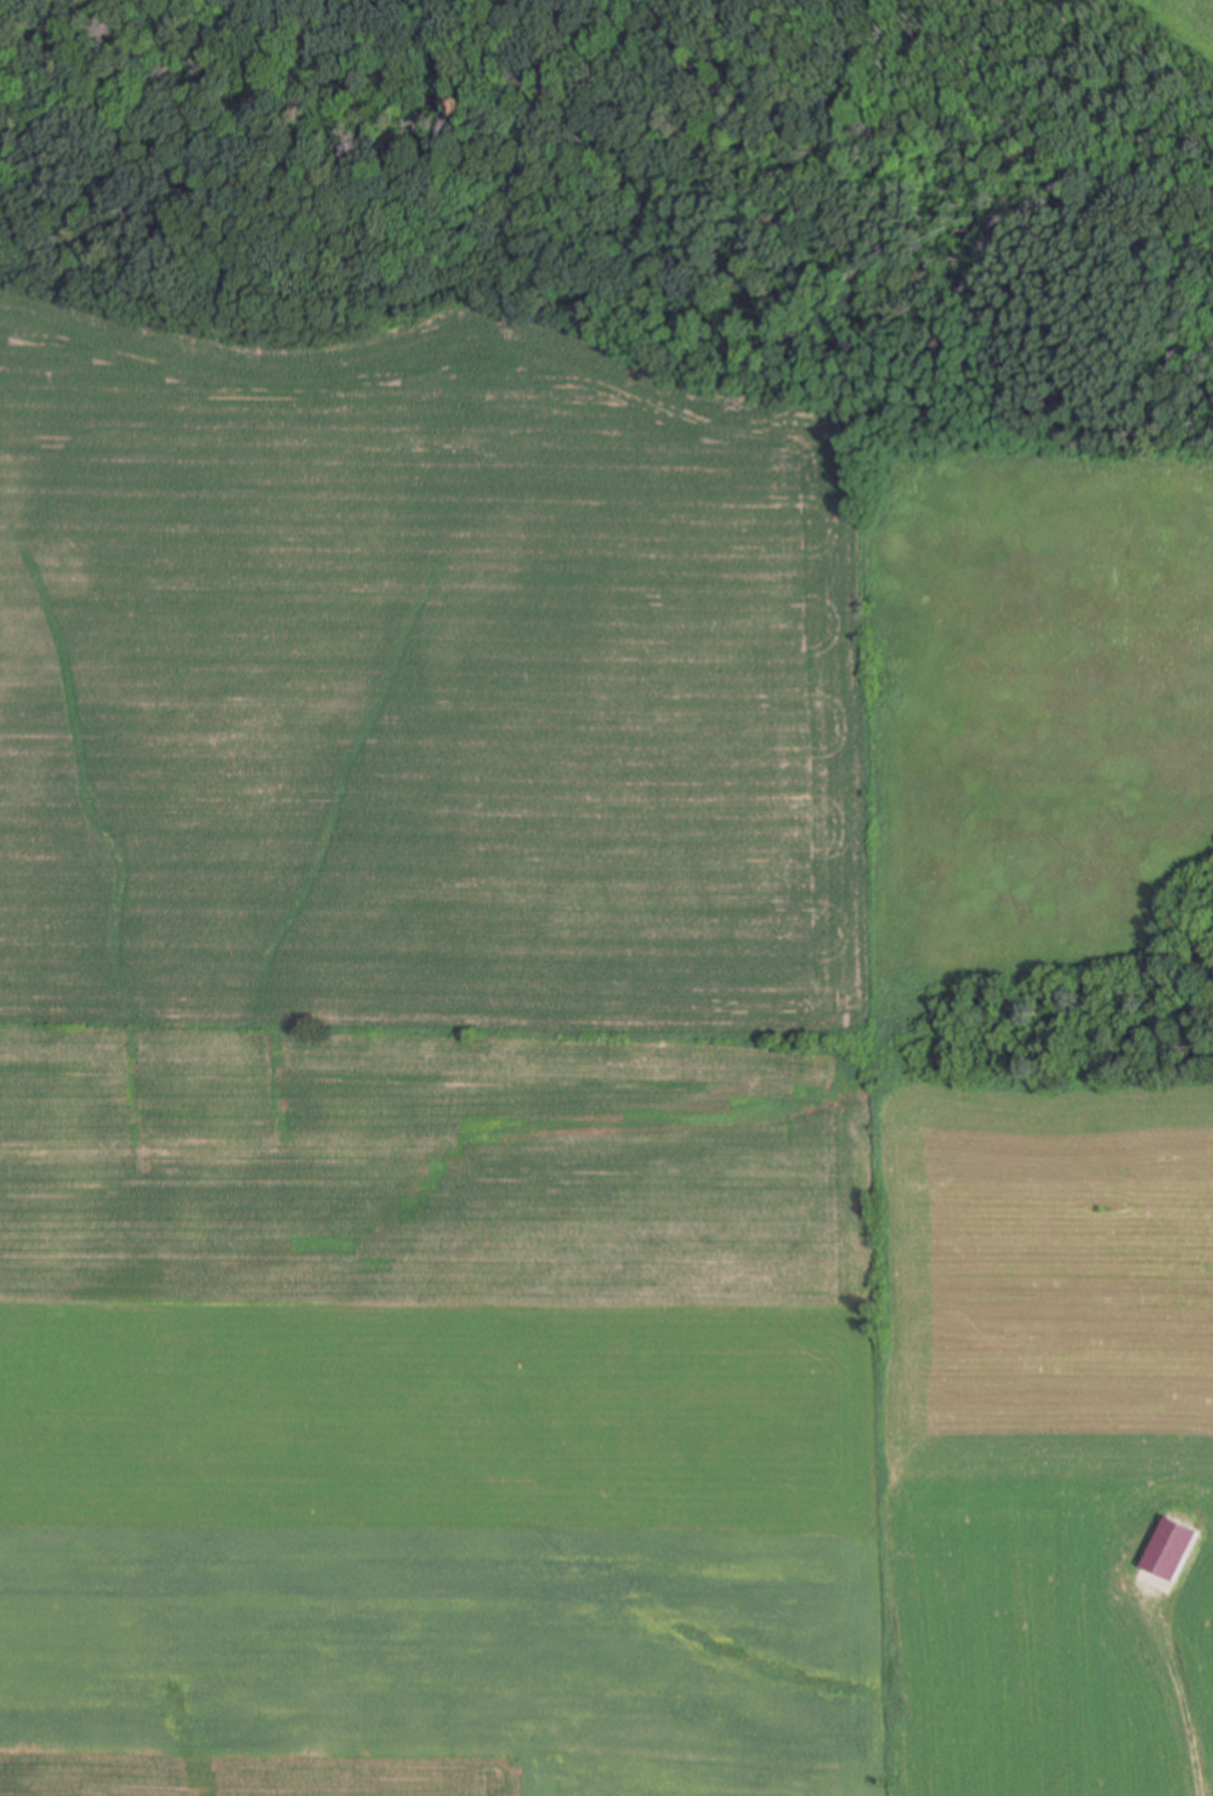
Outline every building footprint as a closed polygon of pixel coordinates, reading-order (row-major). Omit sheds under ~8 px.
[(1177,1577),(1202,1528),(1167,1511),(1143,1560),(1177,1577)]
